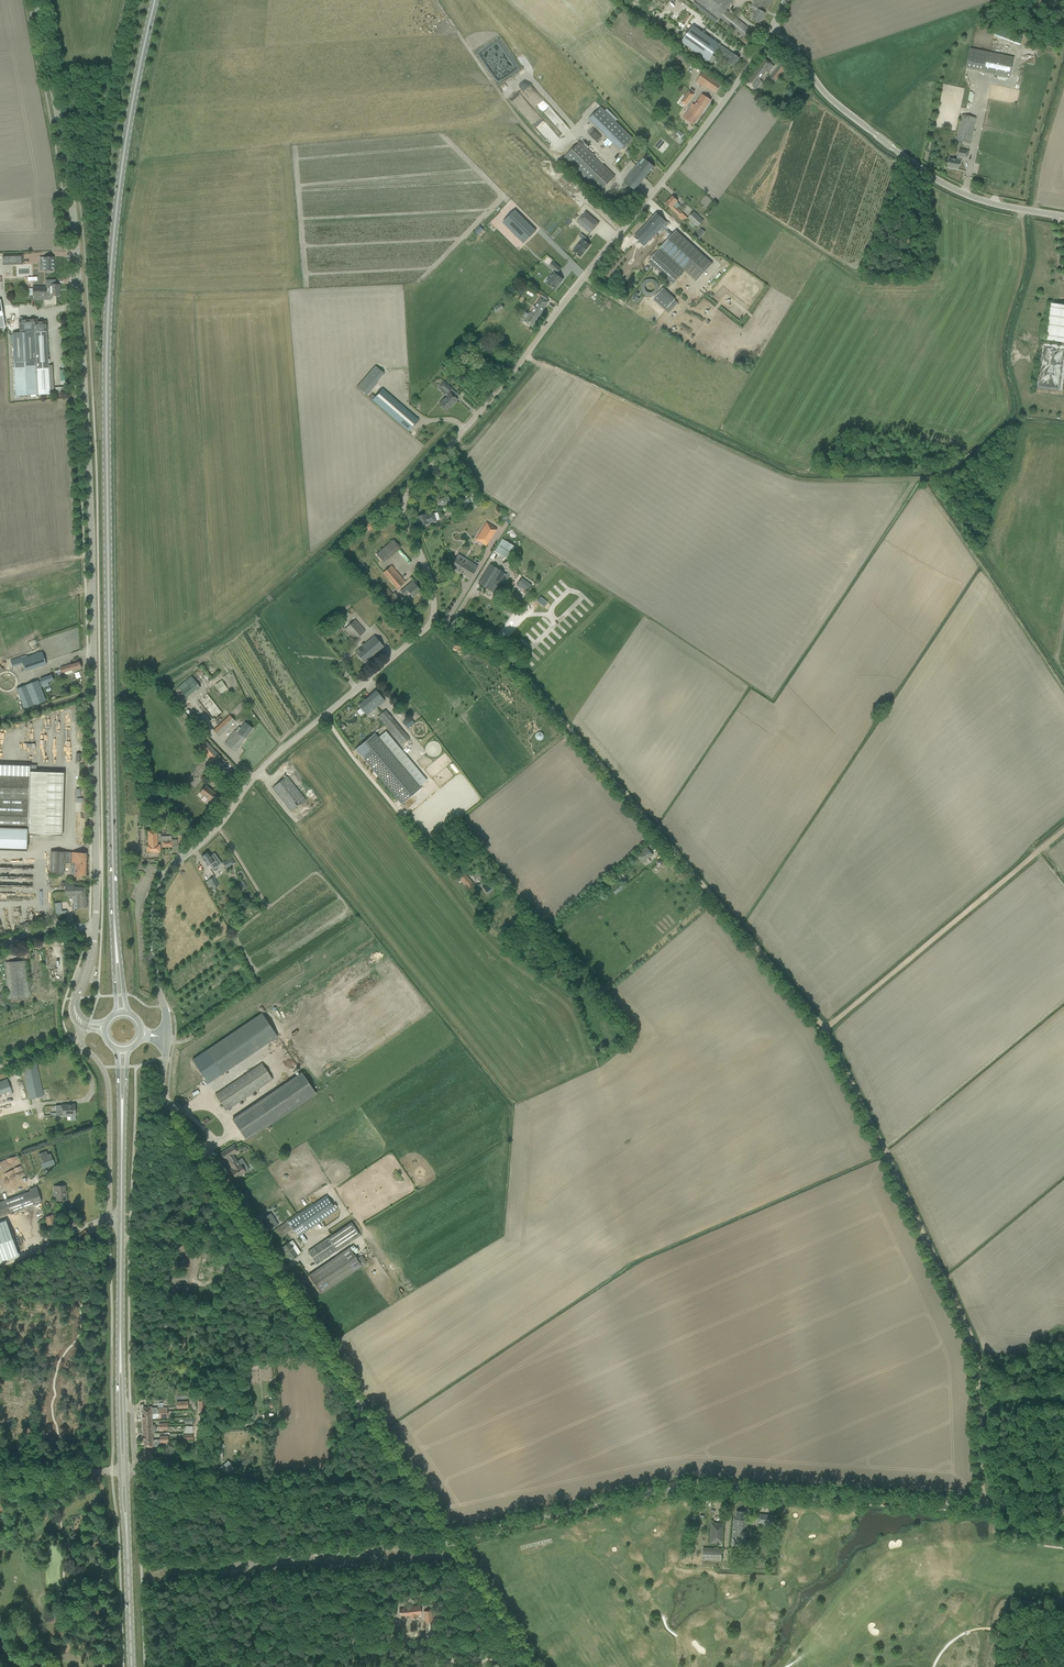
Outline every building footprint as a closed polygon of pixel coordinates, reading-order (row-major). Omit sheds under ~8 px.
[(696,0),(693,4),(716,23),(719,19),(745,40),(743,42),(746,45),(749,40),(746,38),(752,31),(726,10),(732,3),(732,2),(733,0),(695,0),(696,0)] [(754,20),(759,23),(762,17),(763,17),(765,13),(761,11),(764,7),(767,9),(772,0),(754,0),(751,6),(757,10),(753,19),(754,20)] [(716,50),(725,57),(729,60),(727,62),(734,67),(739,58),(733,54),(732,55),(728,52),(729,51),(693,25),(681,41),(708,61),(716,50)] [(995,36),(1021,44),(1023,37),(997,29),(995,36)] [(966,69),(1010,78),(1014,57),(970,48),(966,69)] [(765,59),(746,83),(756,90),(762,82),(760,80),(765,72),(768,74),(774,66),(765,59)] [(774,83),(784,71),(786,67),(781,63),(769,79),(774,83)] [(703,72),(699,78),(696,82),(704,88),(705,87),(715,93),(721,85),(703,72)] [(681,102),(686,106),(694,94),(689,91),(681,102)] [(683,118),(689,122),(694,125),(711,100),(702,94),(695,105),(693,104),(683,118)] [(588,120),(620,151),(633,138),(601,107),(588,120)] [(962,115),(958,136),(956,136),(955,144),(961,145),(962,141),(970,143),(975,118),(962,115)] [(564,158),(589,182),(599,193),(615,177),(604,166),(580,142),(564,158)] [(949,158),(948,162),(947,167),(958,170),(961,157),(967,158),(968,153),(968,151),(959,149),(957,156),(958,156),(957,160),(949,158)] [(623,181),(630,187),(634,190),(654,167),(644,158),(639,164),(638,163),(623,181)] [(672,196),(666,203),(671,208),(679,216),(678,217),(681,220),(682,219),(685,222),(688,218),(677,208),(680,205),(677,202),(678,201),(672,196)] [(592,218),(582,210),(574,220),(577,222),(580,219),(586,225),(584,228),(587,231),(590,228),(585,224),(591,217),(592,218)] [(514,211),(502,222),(523,243),(535,232),(514,211)] [(694,212),(688,218),(697,227),(703,221),(694,212)] [(657,213),(634,238),(644,247),(666,222),(657,213)] [(479,226),(474,231),(478,235),(483,230),(479,226)] [(701,239),(706,231),(700,227),(695,235),(701,239)] [(712,265),(676,231),(660,248),(696,282),(712,265)] [(573,251),(580,257),(589,245),(585,241),(587,239),(581,234),(579,237),(582,240),(573,251)] [(684,271),(660,249),(648,261),(650,263),(648,264),(653,268),(654,267),(672,284),(684,271)] [(22,255),(3,255),(3,265),(23,264),(22,255)] [(44,261),(40,261),(40,266),(44,266),(44,272),(46,272),(46,273),(51,273),(51,272),(54,272),(54,258),(44,258),(44,261)] [(561,269),(553,262),(549,266),(558,273),(561,269)] [(655,268),(653,272),(660,278),(663,275),(655,268)] [(551,280),(548,284),(555,290),(560,283),(562,280),(562,281),(563,280),(554,273),(549,279),(551,280)] [(53,275),(45,275),(45,284),(50,284),(59,284),(59,275),(53,275)] [(45,287),(32,287),(32,289),(33,296),(33,297),(39,297),(51,297),(59,296),(59,289),(60,289),(60,284),(59,284),(50,284),(45,284),(45,287)] [(523,321),(528,324),(533,327),(549,301),(541,296),(543,293),(538,290),(535,294),(540,297),(530,314),(529,313),(523,321)] [(670,304),(658,293),(653,299),(665,310),(670,304)] [(498,312),(505,309),(502,303),(495,306),(498,312)] [(1046,330),(1045,339),(1063,342),(1063,306),(1050,303),(1046,330)] [(19,321),(19,333),(34,332),(46,331),(46,322),(35,323),(35,320),(19,321)] [(46,331),(34,332),(36,362),(38,395),(50,394),(46,331)] [(38,395),(34,332),(19,333),(12,333),(15,396),(38,395)] [(384,373),(375,365),(356,387),(367,395),(377,383),(376,382),(384,373)] [(443,382),(440,385),(448,392),(451,388),(443,382)] [(372,400),(404,428),(408,432),(419,420),(418,419),(417,419),(382,389),(372,400)] [(449,392),(438,404),(446,411),(451,405),(452,405),(457,400),(449,392)] [(449,496),(438,499),(440,505),(450,503),(449,496)] [(419,526),(425,525),(436,521),(434,513),(426,515),(426,514),(417,517),(419,526)] [(486,522),(476,539),(486,546),(497,528),(486,522)] [(494,551),(508,560),(516,548),(501,539),(494,551)] [(393,540),(389,543),(376,554),(383,562),(400,548),(393,540)] [(458,554),(453,562),(450,567),(470,579),(478,566),(458,554)] [(362,562),(354,568),(360,576),(368,569),(362,562)] [(490,565),(481,579),(478,584),(492,592),(500,580),(505,582),(509,576),(490,565)] [(391,566),(387,569),(383,573),(397,589),(405,582),(391,566)] [(521,578),(516,585),(521,588),(526,591),(531,585),(521,578)] [(413,582),(405,589),(404,587),(400,591),(404,596),(408,592),(413,597),(420,591),(413,582)] [(380,594),(390,605),(397,600),(387,588),(380,594)] [(362,628),(355,620),(344,629),(354,640),(365,632),(362,628)] [(340,623),(333,628),(336,634),(344,629),(340,623)] [(525,626),(511,644),(516,648),(530,630),(525,626)] [(355,653),(360,659),(364,663),(383,646),(374,636),(362,646),(365,650),(361,653),(358,649),(355,653)] [(42,652),(21,659),(21,657),(10,660),(12,667),(22,663),(25,672),(46,665),(42,652)] [(56,676),(62,674),(63,676),(73,672),(72,671),(81,668),(79,661),(74,663),(70,664),(60,668),(60,669),(55,671),(56,676)] [(51,674),(39,679),(43,688),(49,686),(48,682),(53,680),(51,674)] [(186,698),(200,687),(191,676),(177,687),(186,698)] [(38,680),(16,689),(24,709),(33,705),(34,706),(46,701),(38,680)] [(215,684),(221,693),(227,689),(221,680),(215,684)] [(358,705),(362,709),(367,715),(373,710),(374,710),(385,701),(376,690),(358,705)] [(207,694),(198,701),(214,721),(222,714),(207,694)] [(378,717),(400,744),(408,738),(385,710),(378,717)] [(234,716),(232,718),(229,715),(213,731),(219,736),(235,721),(236,722),(238,720),(234,716)] [(225,744),(231,748),(235,752),(253,728),(245,722),(240,728),(238,727),(235,731),(235,730),(225,744)] [(386,731),(378,738),(375,733),(355,750),(401,804),(421,788),(419,786),(426,780),(386,731)] [(214,764),(221,758),(206,741),(199,748),(214,764)] [(451,765),(456,773),(460,771),(454,762),(451,765)] [(27,851),(28,835),(62,836),(64,773),(30,772),(30,771),(30,765),(30,766),(0,765),(0,850),(27,851)] [(272,788),(276,792),(291,811),(305,800),(287,776),(272,788)] [(205,785),(200,793),(204,796),(202,799),(208,804),(210,801),(216,793),(211,790),(205,785)] [(215,800),(218,802),(221,804),(225,800),(219,795),(215,800)] [(152,831),(146,831),(147,852),(160,851),(159,847),(176,846),(176,841),(176,840),(172,840),(171,836),(160,836),(160,834),(156,834),(156,831),(152,831)] [(638,854),(641,856),(645,861),(653,854),(647,847),(638,854)] [(50,857),(50,874),(63,874),(64,863),(64,852),(51,851),(50,857)] [(72,852),(72,858),(71,875),(80,875),(85,876),(86,853),(72,852)] [(201,857),(205,861),(207,865),(210,863),(212,866),(210,867),(213,871),(215,871),(217,870),(218,867),(218,866),(221,864),(214,853),(210,856),(208,852),(201,857)] [(227,868),(236,863),(231,856),(223,862),(227,868)] [(464,872),(463,874),(458,877),(467,889),(473,884),(464,872)] [(214,877),(208,880),(205,882),(209,888),(212,887),(213,889),(218,886),(214,877)] [(65,896),(73,896),(73,901),(77,901),(77,908),(87,908),(86,886),(74,885),(74,882),(65,882),(65,896)] [(487,892),(491,888),(485,882),(481,886),(487,892)] [(5,962),(5,968),(7,999),(29,998),(27,961),(5,962)] [(222,1074),(277,1036),(262,1013),(206,1051),(222,1074)] [(36,1063),(22,1066),(29,1099),(43,1096),(41,1088),(36,1063)] [(226,1110),(231,1107),(272,1079),(262,1063),(216,1094),(216,1093),(215,1094),(226,1110)] [(233,1120),(237,1126),(246,1140),(315,1093),(302,1073),(233,1120)] [(0,1081),(0,1098),(12,1094),(7,1078),(0,1081)] [(48,1087),(43,1088),(46,1101),(51,1100),(51,1096),(50,1096),(48,1087)] [(55,1106),(56,1116),(75,1114),(75,1104),(62,1105),(55,1106)] [(226,1150),(220,1154),(224,1160),(238,1151),(234,1144),(228,1148),(228,1149),(226,1150)] [(47,1151),(39,1154),(42,1163),(53,1160),(51,1153),(48,1155),(47,1151)] [(16,1182),(26,1180),(23,1167),(22,1168),(19,1156),(18,1156),(19,1161),(15,1162),(17,1166),(1,1170),(2,1175),(6,1174),(7,1180),(15,1178),(16,1182)] [(235,1158),(228,1162),(233,1169),(231,1170),(236,1178),(244,1173),(241,1169),(243,1168),(240,1164),(239,1165),(235,1158)] [(55,1186),(55,1190),(57,1190),(57,1200),(67,1200),(66,1195),(65,1195),(64,1186),(55,1186)] [(30,1206),(35,1204),(41,1202),(36,1187),(32,1188),(29,1189),(30,1192),(23,1194),(0,1202),(0,1216),(30,1206)] [(312,1205),(287,1222),(292,1229),(301,1223),(306,1231),(337,1210),(326,1195),(312,1205)] [(278,1225),(270,1213),(263,1218),(271,1230),(278,1225)] [(53,1214),(44,1217),(48,1232),(58,1229),(53,1214)] [(0,1223),(0,1264),(20,1257),(9,1221),(0,1223)] [(351,1222),(312,1249),(308,1252),(316,1265),(360,1235),(351,1222)] [(301,1252),(295,1245),(292,1247),(289,1243),(286,1245),(286,1244),(285,1245),(282,1247),(291,1260),(298,1256),(297,1255),(301,1252)] [(349,1248),(313,1272),(308,1275),(321,1294),(365,1264),(360,1256),(357,1259),(349,1248)] [(159,1439),(152,1440),(143,1440),(143,1442),(144,1442),(144,1447),(148,1446),(148,1447),(153,1447),(153,1446),(160,1446),(160,1443),(168,1442),(168,1439),(159,1439)] [(207,1463),(207,1466),(206,1471),(215,1472),(216,1460),(209,1460),(209,1463),(207,1463)] [(228,1460),(220,1467),(228,1475),(235,1468),(228,1460)] [(734,1519),(733,1524),(731,1544),(745,1546),(748,1520),(745,1519),(746,1512),(736,1511),(736,1519),(734,1519)] [(758,1514),(758,1519),(757,1523),(772,1524),(773,1515),(758,1514)] [(711,1522),(710,1528),(709,1543),(721,1543),(723,1523),(711,1522)] [(703,1548),(702,1560),(721,1561),(722,1549),(703,1548)] [(420,1606),(404,1608),(405,1616),(411,1616),(411,1619),(417,1618),(417,1615),(421,1614),(420,1606)]
